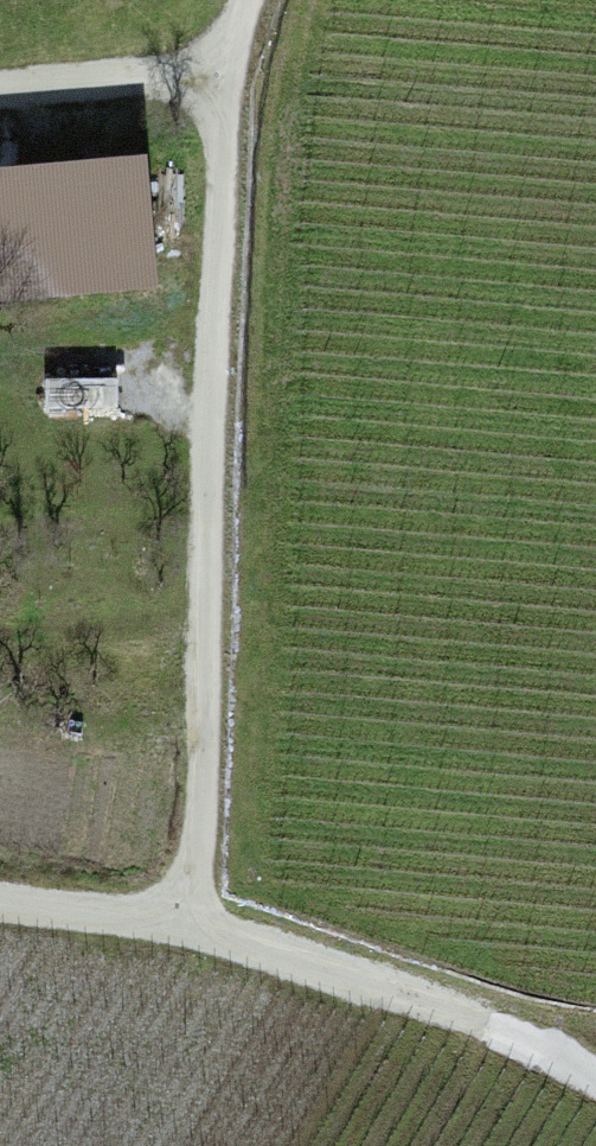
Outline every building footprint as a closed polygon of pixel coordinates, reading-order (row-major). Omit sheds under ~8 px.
[(0,180),(0,260),(0,261),(149,248),(141,168),(0,180)] [(47,409),(118,408),(118,379),(46,379),(47,409)]
